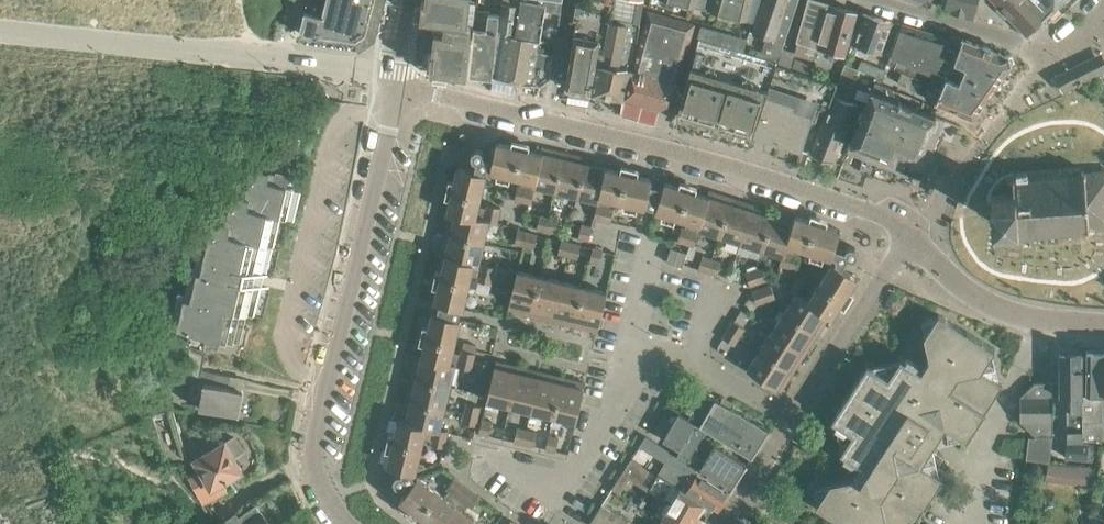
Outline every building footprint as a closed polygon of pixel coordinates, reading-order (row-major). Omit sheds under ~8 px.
[(299,32),(301,32),(301,28),(353,34),(357,50),(358,50),(355,39),(365,33),(374,40),(384,0),(307,0),(304,11),(299,28),(299,32)] [(419,18),(435,20),(429,70),(467,74),(474,0),(473,0),(421,0),(419,18)] [(498,18),(491,77),(539,85),(540,81),(544,78),(548,79),(552,53),(537,51),(539,39),(514,36),(520,0),(502,0),(499,18),(498,18)] [(545,6),(545,4),(528,1),(521,0),(520,0),(514,36),(539,39),(545,6)] [(528,1),(545,4),(545,6),(560,9),(561,0),(559,0),(528,0),(528,1)] [(609,17),(622,20),(639,23),(643,0),(613,0),(612,7),(609,17)] [(752,19),(759,0),(676,0),(752,19)] [(752,33),(766,38),(762,51),(777,56),(796,0),(763,0),(752,33)] [(797,40),(793,53),(812,58),(816,46),(843,53),(855,11),(816,0),(808,0),(796,40),(797,40)] [(943,9),(972,17),(977,0),(945,0),(943,9)] [(1035,0),(995,0),(996,1),(994,3),(998,6),(995,8),(1004,17),(1007,15),(1025,35),(1046,14),(1053,21),(1054,20),(1047,13),(1035,0)] [(1047,13),(1061,0),(1035,0),(1047,13)] [(596,51),(598,52),(602,52),(609,17),(612,7),(603,5),(603,4),(598,3),(597,8),(575,4),(572,21),(575,22),(564,82),(564,83),(563,85),(564,86),(564,87),(565,88),(566,89),(568,89),(569,89),(589,92),(596,51)] [(476,10),(467,74),(491,77),(498,18),(498,14),(489,13),(489,11),(476,10)] [(646,11),(630,69),(623,98),(669,110),(677,110),(682,93),(681,93),(678,86),(678,84),(693,25),(693,24),(646,11)] [(891,21),(863,13),(852,43),(880,53),(891,21)] [(598,52),(590,93),(623,98),(630,69),(633,52),(639,23),(622,20),(609,17),(602,52),(598,52)] [(902,70),(897,82),(908,87),(924,94),(925,93),(949,38),(901,24),(887,64),(902,70)] [(746,38),(745,38),(700,26),(697,38),(698,38),(742,50),(746,38)] [(950,34),(949,38),(925,93),(924,94),(924,95),(972,116),(987,95),(971,86),(973,82),(969,81),(969,80),(950,73),(962,38),(950,34)] [(752,134),(774,60),(698,38),(676,116),(696,122),(697,119),(713,123),(712,126),(733,132),(734,129),(749,134),(752,134)] [(1010,62),(1008,55),(962,38),(950,73),(969,80),(969,81),(973,82),(971,86),(987,95),(1010,62)] [(1067,66),(1070,74),(1060,79),(1065,87),(1099,70),(1091,54),(1067,66)] [(791,69),(808,74),(811,64),(794,58),(791,69)] [(860,59),(857,68),(876,76),(879,67),(860,59)] [(775,63),(764,97),(752,134),(754,135),(755,132),(799,147),(798,149),(801,150),(811,119),(801,116),(806,97),(828,104),(832,94),(835,84),(808,74),(791,69),(775,63)] [(843,63),(835,84),(832,94),(824,116),(823,116),(821,121),(822,121),(818,133),(817,132),(809,153),(833,162),(856,105),(845,100),(857,68),(843,63)] [(874,80),(850,143),(868,150),(866,156),(886,164),(889,158),(893,160),(897,150),(918,159),(935,116),(896,100),(893,88),(874,80)] [(489,170),(522,178),(520,187),(517,186),(514,198),(530,202),(534,186),(531,186),(539,152),(496,142),(492,158),(483,156),(483,155),(483,154),(483,152),(482,150),(480,149),(479,148),(477,148),(476,148),(474,148),(473,149),(472,150),(471,151),(470,152),(470,153),(470,154),(470,155),(470,157),(471,158),(471,159),(472,159),(473,160),(474,161),(475,161),(473,170),(457,166),(446,212),(449,213),(488,222),(496,224),(500,207),(487,204),(486,208),(477,206),(485,173),(483,172),(484,170),(487,168),(489,168),(489,170)] [(540,147),(539,152),(531,186),(534,186),(553,191),(562,152),(540,147)] [(553,191),(576,196),(585,157),(562,152),(553,191)] [(585,157),(576,196),(597,201),(599,202),(607,168),(608,163),(585,157)] [(202,301),(195,332),(192,342),(217,348),(219,338),(239,342),(246,313),(252,315),(259,286),(269,289),(272,275),(259,272),(265,244),(272,246),(279,217),(285,219),(292,189),(272,184),(275,171),(257,167),(248,206),(235,203),(228,232),(222,230),(214,262),(218,262),(208,303),(202,301)] [(698,229),(696,228),(706,196),(663,182),(651,178),(607,168),(599,202),(597,201),(593,217),(610,221),(613,208),(609,207),(611,199),(644,207),(645,205),(655,208),(654,209),(687,220),(684,228),(681,227),(677,240),(693,245),(698,229)] [(1012,193),(990,195),(993,221),(1014,219),(1015,232),(1011,232),(1011,235),(1015,235),(1015,239),(1019,239),(1018,235),(1032,234),(1033,238),(1036,237),(1036,233),(1050,232),(1050,236),(1053,236),(1053,232),(1067,231),(1067,235),(1071,235),(1070,231),(1084,230),(1085,234),(1088,234),(1088,230),(1089,229),(1089,228),(1103,227),(1103,170),(1090,171),(1090,172),(1084,172),(1083,172),(1083,168),(1080,168),(1080,172),(1066,173),(1066,169),(1063,169),(1063,173),(1049,175),(1048,170),(1045,171),(1045,175),(1031,176),(1031,172),(1028,172),(1028,176),(1014,177),(1014,173),(1010,174),(1011,178),(1007,178),(1007,181),(1011,181),(1012,193)] [(708,190),(706,196),(696,228),(698,229),(718,235),(730,197),(708,190)] [(751,204),(730,197),(718,235),(739,242),(751,204)] [(739,242),(761,249),(773,211),(751,204),(739,242)] [(761,249),(781,256),(793,217),(773,211),(761,249)] [(483,244),(488,222),(449,213),(444,235),(483,244)] [(544,229),(547,217),(538,214),(535,227),(544,229)] [(794,215),(793,217),(781,256),(779,264),(795,269),(799,256),(796,255),(798,247),(831,257),(831,255),(834,256),(835,260),(834,262),(832,261),(814,290),(806,285),(808,282),(797,275),(788,289),(795,294),(828,315),(831,317),(856,277),(841,267),(847,258),(848,258),(849,259),(851,259),(852,258),(854,258),(855,257),(856,256),(856,255),(857,254),(857,252),(857,251),(857,250),(857,249),(856,248),(855,247),(853,246),(851,245),(849,245),(848,246),(846,247),(845,249),(844,250),(834,247),(839,229),(794,215)] [(557,219),(547,217),(544,229),(554,232),(557,219)] [(577,237),(588,239),(591,227),(580,224),(577,237)] [(513,242),(522,244),(525,232),(516,230),(513,242)] [(522,244),(531,246),(534,234),(525,232),(522,244)] [(438,256),(444,258),(477,265),(478,263),(483,244),(444,235),(438,256)] [(557,252),(567,255),(570,243),(560,240),(557,252)] [(570,243),(567,255),(576,257),(579,245),(570,243)] [(670,247),(665,261),(681,266),(686,252),(670,247)] [(599,262),(602,250),(591,248),(588,260),(599,262)] [(517,264),(520,253),(510,251),(507,261),(517,264)] [(697,268),(707,271),(711,259),(701,256),(697,268)] [(478,263),(477,265),(444,258),(421,355),(455,363),(454,366),(470,370),(474,353),(461,350),(460,353),(452,351),(460,318),(458,318),(460,308),(462,308),(470,275),(478,277),(478,281),(490,284),(494,267),(478,263)] [(711,259),(707,271),(716,274),(720,262),(711,259)] [(763,265),(755,269),(759,281),(768,278),(763,265)] [(498,268),(496,278),(509,281),(511,271),(498,268)] [(745,272),(749,285),(759,281),(755,269),(745,272)] [(531,309),(539,276),(516,270),(508,304),(507,309),(520,312),(522,307),(531,309)] [(561,281),(539,276),(531,309),(541,311),(540,317),(551,320),(561,281)] [(575,319),(583,286),(561,281),(551,320),(563,323),(565,317),(575,319)] [(770,285),(761,288),(765,300),(775,297),(770,285)] [(606,291),(583,286),(575,319),(585,321),(583,327),(597,330),(598,325),(606,291)] [(751,291),(755,303),(765,300),(761,288),(751,291)] [(817,334),(828,315),(795,294),(783,312),(817,334)] [(783,312),(771,331),(805,352),(817,334),(783,312)] [(815,505),(845,523),(882,523),(884,521),(886,520),(892,523),(912,523),(942,477),(922,464),(921,462),(923,460),(944,427),(945,427),(966,440),(1002,383),(981,371),(981,369),(994,349),(938,313),(935,317),(921,320),(924,334),(923,336),(928,359),(921,371),(900,358),(888,376),(887,376),(867,363),(831,419),(851,432),(851,434),(840,452),(860,465),(853,477),(830,482),(815,505)] [(733,321),(727,329),(738,336),(744,328),(733,321)] [(738,336),(727,329),(722,337),(733,344),(738,336)] [(793,371),(805,352),(771,331),(759,350),(793,371)] [(461,350),(474,353),(476,345),(463,342),(461,350)] [(1082,394),(1082,420),(1083,420),(1084,440),(1101,442),(1101,445),(1103,445),(1103,346),(1103,351),(1086,350),(1085,394),(1082,394)] [(184,380),(190,381),(199,383),(204,352),(190,350),(184,380)] [(780,391),(793,371),(759,350),(746,369),(780,391)] [(1082,420),(1082,394),(1081,353),(1058,353),(1058,395),(1070,394),(1070,408),(1064,408),(1064,416),(1070,416),(1070,435),(1066,435),(1066,440),(1070,440),(1082,440),(1082,420)] [(449,386),(454,366),(455,363),(421,355),(416,354),(412,368),(418,369),(416,379),(449,386)] [(477,360),(474,371),(487,374),(489,363),(477,360)] [(494,366),(486,400),(509,405),(517,372),(506,369),(508,364),(495,361),(494,366)] [(526,374),(517,372),(509,405),(530,410),(540,371),(527,368),(526,374)] [(242,392),(227,388),(230,377),(202,371),(200,383),(199,383),(190,381),(186,400),(199,403),(198,408),(237,416),(242,392)] [(530,410),(552,415),(560,381),(551,379),(552,374),(540,371),(530,410)] [(411,400),(444,408),(449,386),(416,379),(414,389),(408,387),(405,400),(411,402),(411,400)] [(571,384),(560,381),(552,415),(576,421),(583,387),(585,382),(572,379),(571,384)] [(1019,397),(1019,421),(1034,436),(1052,436),(1052,381),(1034,382),(1019,397)] [(662,439),(681,450),(677,455),(689,462),(691,459),(688,457),(705,427),(713,432),(751,457),(769,430),(743,414),(710,396),(696,421),(679,411),(662,439)] [(403,409),(400,419),(439,428),(444,408),(411,400),(411,402),(409,410),(403,409)] [(467,403),(465,413),(477,416),(479,406),(467,403)] [(166,467),(186,461),(171,409),(150,415),(165,467),(166,467)] [(462,423),(474,425),(477,416),(465,413),(462,423)] [(400,419),(398,419),(387,465),(402,468),(401,473),(399,472),(398,473),(396,473),(395,474),(394,475),(393,476),(392,477),(392,479),(392,480),(392,481),(393,483),(394,484),(396,485),(398,486),(400,486),(402,485),(403,484),(404,483),(408,486),(399,499),(432,523),(480,523),(463,511),(468,504),(471,506),(479,496),(454,476),(446,487),(449,489),(444,496),(416,476),(415,477),(414,476),(413,472),(413,471),(415,472),(423,438),(431,440),(430,444),(443,447),(447,432),(447,430),(439,428),(400,419)] [(481,419),(478,432),(488,434),(491,421),(481,419)] [(447,432),(457,434),(458,428),(448,426),(447,430),(447,432)] [(526,429),(516,427),(513,440),(523,442),(526,429)] [(535,431),(526,429),(523,442),(532,444),(535,431)] [(545,447),(554,450),(557,437),(548,435),(545,447)] [(666,460),(671,451),(645,435),(639,444),(666,460)] [(241,469),(233,456),(241,451),(241,448),(235,438),(232,437),(194,459),(201,470),(188,477),(203,502),(226,489),(221,481),(241,469)] [(1036,439),(1028,438),(1026,459),(1034,459),(1036,439)] [(1094,444),(1065,440),(1063,456),(1084,458),(1084,460),(1092,461),(1094,444)] [(701,465),(695,461),(692,465),(696,467),(730,489),(747,464),(715,443),(701,465)] [(664,476),(673,482),(711,506),(717,510),(728,493),(693,471),(696,467),(692,465),(689,462),(677,455),(676,454),(664,476)] [(656,475),(630,458),(611,487),(618,492),(628,477),(646,489),(656,475)] [(1061,480),(1063,464),(1048,463),(1047,478),(1061,480)] [(1078,468),(1078,480),(1091,481),(1092,469),(1078,468)] [(664,519),(672,523),(708,523),(710,521),(696,513),(703,502),(711,507),(711,506),(673,482),(664,496),(670,500),(660,517),(664,519)] [(600,504),(588,523),(633,523),(600,504)] [(219,523),(220,523),(269,523),(260,511),(258,512),(253,505),(238,515),(235,512),(219,523)] [(737,516),(732,523),(750,523),(737,516)]
